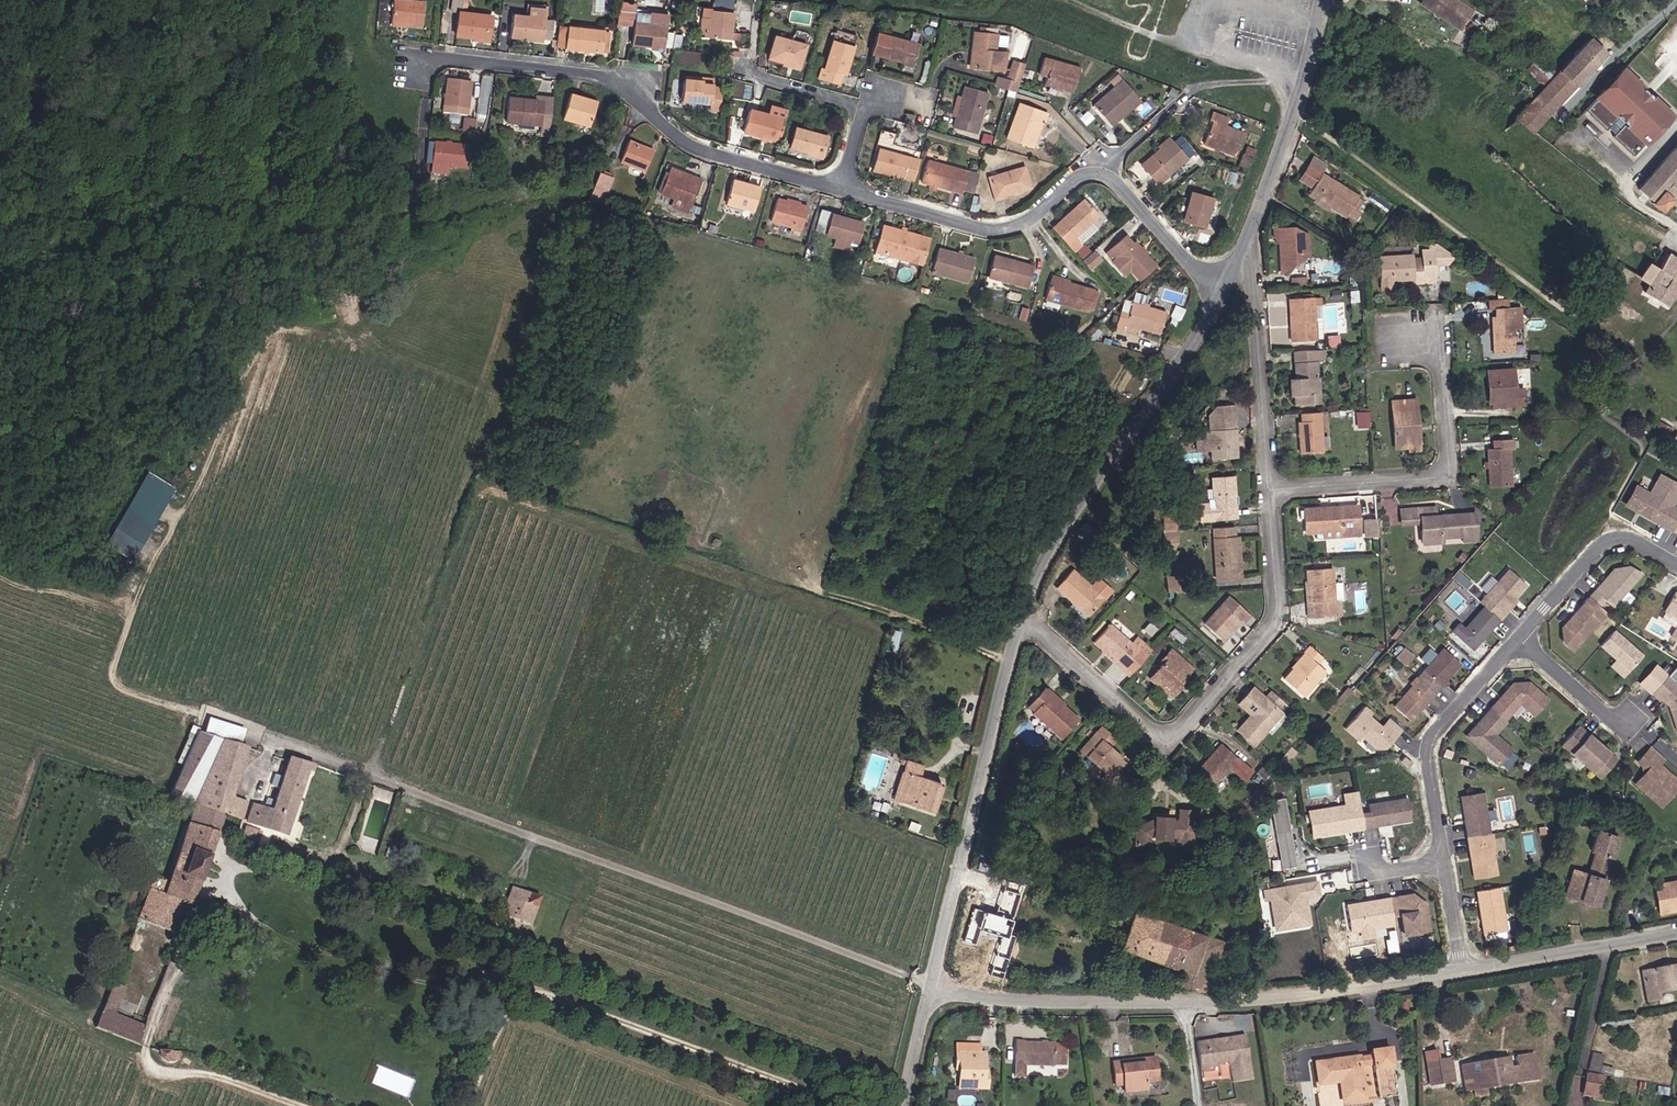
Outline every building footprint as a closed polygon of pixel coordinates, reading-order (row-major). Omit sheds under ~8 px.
[(424,4),(393,2),(393,0),(379,0),(377,22),(422,26),(424,4)] [(489,16),(466,13),(468,0),(452,0),(450,11),(459,12),(456,36),(486,40),(489,16)] [(732,9),(733,0),(714,0),(713,7),(732,9)] [(1473,10),(1459,0),(1423,0),(1421,4),(1460,30),(1473,10)] [(545,20),(547,7),(517,4),(516,15),(513,14),(510,37),(543,41),(545,20)] [(634,26),(635,11),(635,9),(620,8),(618,24),(634,26)] [(732,32),(733,12),(695,9),(695,16),(702,17),(701,37),(731,40),(732,32)] [(666,32),(668,15),(641,11),(635,11),(634,26),(632,45),(663,49),(664,49),(664,48),(666,32)] [(550,38),(553,20),(545,20),(544,37),(550,38)] [(597,52),(599,30),(568,27),(565,49),(597,52)] [(857,35),(837,29),(826,70),(821,69),(819,80),(838,85),(841,74),(842,71),(847,72),(857,35)] [(608,52),(610,32),(604,32),(604,31),(599,30),(597,52),(602,53),(602,52),(608,52)] [(672,48),(674,33),(666,32),(664,48),(672,48)] [(739,40),(740,33),(732,32),(731,40),(739,40)] [(1004,71),(1006,52),(995,51),(997,34),(973,32),(971,50),(976,51),(974,68),(1004,71)] [(913,65),(919,45),(876,33),(871,53),(913,65)] [(999,34),(998,43),(1007,44),(1007,34),(999,34)] [(801,64),(806,45),(774,36),(768,57),(784,62),(785,60),(801,64)] [(1575,86),(1605,54),(1589,39),(1559,72),(1575,86)] [(1073,93),(1080,68),(1044,58),(1039,74),(1047,76),(1045,84),(1073,93)] [(1019,82),(1024,65),(1012,61),(1007,78),(1019,82)] [(1645,143),(1671,116),(1622,70),(1584,110),(1605,129),(1612,121),(1619,127),(1612,135),(1633,156),(1645,143)] [(1545,118),(1575,86),(1559,72),(1557,73),(1543,88),(1529,103),(1545,118)] [(1016,92),(1019,82),(1007,78),(999,75),(996,86),(1007,89),(1016,92)] [(1114,86),(1121,80),(1116,75),(1109,81),(1114,86)] [(468,109),(471,82),(446,79),(444,107),(468,109)] [(753,98),(755,82),(736,80),(734,97),(753,98)] [(1110,125),(1138,100),(1121,80),(1114,86),(1093,105),(1110,125)] [(720,112),(722,90),(713,89),(713,87),(702,86),(702,83),(693,82),(683,81),(681,103),(711,105),(710,111),(720,112)] [(979,125),(987,93),(964,87),(961,99),(956,116),(954,127),(967,131),(969,122),(979,125)] [(1164,106),(1181,91),(1176,90),(1162,103),(1164,106)] [(590,126),(597,102),(570,95),(563,119),(590,126)] [(551,126),(553,103),(536,101),(508,98),(505,122),(551,126)] [(956,116),(961,99),(957,98),(952,115),(956,116)] [(1536,128),(1545,118),(1529,103),(1519,114),(1536,128)] [(1045,123),(1048,114),(1019,104),(1007,138),(1030,146),(1039,121),(1043,122),(1045,123)] [(778,142),(787,112),(771,107),(769,116),(749,110),(743,132),(762,138),(766,139),(778,142)] [(915,115),(906,113),(903,122),(912,125),(915,115)] [(1234,155),(1243,133),(1225,126),(1228,119),(1212,113),(1209,120),(1212,121),(1203,144),(1234,155)] [(475,135),(477,120),(464,118),(461,133),(475,135)] [(1035,148),(1043,122),(1039,121),(1030,146),(1035,148)] [(977,133),(979,125),(969,122),(967,131),(977,133)] [(823,157),(828,137),(794,127),(789,148),(823,157)] [(913,181),(921,152),(893,144),(895,134),(880,130),(877,140),(880,141),(871,170),(913,181)] [(1158,184),(1193,152),(1185,143),(1179,148),(1170,138),(1141,165),(1158,184)] [(646,171),(652,155),(648,154),(650,150),(628,141),(620,161),(646,171)] [(468,168),(470,147),(428,143),(426,165),(432,165),(431,173),(448,175),(449,167),(468,168)] [(1638,188),(1653,201),(1652,203),(1660,210),(1662,208),(1674,220),(1676,217),(1676,144),(1638,188)] [(1252,157),(1256,149),(1247,146),(1244,154),(1252,157)] [(1246,173),(1252,157),(1244,154),(1243,154),(1237,170),(1246,173)] [(974,189),(978,174),(927,160),(920,183),(930,185),(935,187),(961,193),(962,190),(964,186),(974,189)] [(1357,198),(1358,196),(1308,166),(1299,180),(1312,188),(1308,194),(1315,198),(1329,206),(1346,217),(1347,215),(1357,198)] [(694,201),(702,180),(670,168),(660,194),(674,199),(671,207),(689,213),(691,206),(692,206),(694,201)] [(995,198),(1030,187),(1023,168),(989,178),(995,198)] [(606,196),(613,177),(599,173),(592,191),(606,196)] [(660,194),(667,176),(664,174),(657,192),(660,194)] [(754,211),(760,188),(733,180),(726,203),(754,211)] [(602,206),(606,196),(592,191),(588,202),(602,206)] [(1210,209),(1213,198),(1192,192),(1184,217),(1188,218),(1187,222),(1204,227),(1205,226),(1210,209)] [(1231,211),(1235,200),(1227,196),(1223,208),(1231,211)] [(1329,206),(1315,198),(1313,201),(1327,210),(1329,206)] [(1355,221),(1360,213),(1356,210),(1362,201),(1357,198),(1347,215),(1355,221)] [(802,229),(808,207),(777,199),(771,221),(802,229)] [(1087,226),(1099,215),(1084,199),(1072,209),(1058,222),(1063,228),(1057,234),(1073,252),(1080,245),(1074,238),(1087,226)] [(1212,228),(1217,210),(1210,209),(1205,226),(1212,228)] [(682,226),(683,218),(670,214),(668,223),(682,226)] [(857,244),(862,227),(857,226),(858,221),(832,214),(830,220),(826,234),(826,235),(836,238),(848,241),(857,244)] [(826,234),(830,220),(819,217),(815,231),(826,234)] [(1057,234),(1063,228),(1058,222),(1052,228),(1057,234)] [(910,261),(917,235),(882,225),(874,252),(910,261)] [(1309,254),(1307,235),(1292,227),(1273,229),(1273,237),(1275,237),(1277,237),(1278,242),(1279,259),(1293,265),(1309,254)] [(1155,265),(1134,241),(1131,244),(1124,236),(1105,252),(1123,273),(1129,268),(1139,280),(1155,265)] [(848,241),(836,238),(834,246),(846,250),(848,241)] [(1434,282),(1432,255),(1431,255),(1431,245),(1396,248),(1397,255),(1380,257),(1382,281),(1413,278),(1413,283),(1434,282)] [(967,282),(973,259),(938,249),(931,272),(967,282)] [(1648,284),(1668,254),(1659,249),(1639,279),(1648,284)] [(1088,267),(1097,259),(1091,253),(1082,260),(1088,267)] [(1668,254),(1648,284),(1643,292),(1668,306),(1676,291),(1676,260),(1668,254)] [(1028,287),(1033,266),(993,255),(988,277),(1028,287)] [(1280,273),(1293,265),(1279,259),(1280,273)] [(1306,287),(1305,277),(1291,278),(1292,288),(1306,287)] [(1088,311),(1094,290),(1050,278),(1044,299),(1088,311)] [(1358,301),(1357,291),(1348,291),(1349,302),(1358,301)] [(1133,292),(1132,301),(1147,302),(1148,294),(1133,292)] [(1314,321),(1312,297),(1288,299),(1290,326),(1293,325),(1294,342),(1316,340),(1316,339),(1323,338),(1321,321),(1314,321)] [(1508,307),(1507,299),(1488,301),(1488,309),(1495,309),(1496,317),(1492,318),(1494,353),(1514,352),(1512,327),(1512,322),(1521,321),(1520,306),(1508,307)] [(1159,333),(1165,312),(1130,303),(1130,304),(1122,301),(1113,329),(1122,331),(1122,330),(1135,332),(1137,327),(1159,333)] [(1317,380),(1315,362),(1322,361),(1321,350),(1293,352),(1295,380),(1296,387),(1290,387),(1290,394),(1293,394),(1294,405),(1312,403),(1311,394),(1315,394),(1314,380),(1317,380)] [(1514,390),(1513,369),(1487,371),(1488,382),(1492,382),(1493,403),(1505,402),(1505,406),(1532,404),(1531,389),(1514,390)] [(1416,410),(1416,399),(1402,400),(1402,411),(1416,410)] [(1417,428),(1416,410),(1402,411),(1402,400),(1391,401),(1394,448),(1408,447),(1414,447),(1413,428),(1417,428)] [(1236,420),(1235,404),(1216,405),(1208,415),(1209,432),(1200,433),(1201,452),(1211,452),(1211,459),(1237,457),(1236,445),(1232,445),(1231,428),(1235,428),(1235,421),(1236,420)] [(1357,410),(1357,426),(1372,426),(1372,409),(1357,410)] [(1322,451),(1319,412),(1300,413),(1301,421),(1297,422),(1300,453),(1322,451)] [(1419,450),(1417,428),(1413,428),(1414,447),(1408,447),(1409,451),(1419,450)] [(1665,439),(1669,433),(1661,428),(1657,435),(1665,439)] [(1511,485),(1508,449),(1512,449),(1512,440),(1493,441),(1493,450),(1487,450),(1488,462),(1488,468),(1490,487),(1511,485)] [(143,562),(178,486),(150,473),(114,549),(143,562)] [(1234,496),(1233,476),(1211,477),(1213,499),(1213,503),(1210,504),(1199,505),(1200,521),(1236,518),(1235,504),(1234,496)] [(1667,509),(1670,505),(1676,491),(1676,486),(1658,476),(1648,495),(1634,488),(1625,505),(1671,530),(1676,520),(1676,515),(1667,509)] [(1358,520),(1357,505),(1348,506),(1349,520),(1358,520)] [(1670,505),(1667,509),(1676,515),(1676,509),(1670,505)] [(1359,535),(1358,520),(1349,520),(1348,506),(1338,507),(1339,509),(1325,511),(1325,508),(1303,509),(1303,510),(1304,518),(1305,533),(1322,532),(1323,538),(1359,535)] [(1476,536),(1475,521),(1461,521),(1461,514),(1435,516),(1435,507),(1416,508),(1417,519),(1420,519),(1420,523),(1421,544),(1442,542),(1441,538),(1462,536),(1476,536)] [(1417,519),(1416,508),(1400,510),(1401,525),(1420,523),(1420,519),(1417,519)] [(1475,521),(1474,513),(1461,514),(1461,521),(1475,521)] [(1362,517),(1362,535),(1375,535),(1375,517),(1362,517)] [(1175,531),(1174,520),(1162,521),(1162,532),(1175,531)] [(1097,535),(1084,524),(1079,530),(1092,541),(1097,535)] [(1239,563),(1237,537),(1234,537),(1233,526),(1212,528),(1216,579),(1232,578),(1231,563),(1239,563)] [(1176,544),(1175,531),(1162,532),(1164,555),(1171,555),(1174,544),(1176,544)] [(717,546),(720,540),(713,538),(711,544),(717,546)] [(1240,578),(1239,563),(1231,563),(1232,578),(1240,578)] [(1612,607),(1641,574),(1629,567),(1617,569),(1602,587),(1600,585),(1594,592),(1604,601),(1612,607)] [(1343,600),(1341,582),(1333,583),(1331,568),(1305,570),(1306,583),(1304,583),(1307,618),(1335,616),(1334,601),(1340,600),(1343,600)] [(1602,587),(1617,569),(1613,570),(1600,585),(1602,587)] [(1089,616),(1111,591),(1098,579),(1091,587),(1072,570),(1056,587),(1089,616)] [(1513,598),(1525,586),(1507,570),(1479,602),(1483,606),(1499,620),(1508,609),(1505,607),(1513,598)] [(1179,591),(1178,577),(1166,578),(1167,592),(1179,591)] [(1604,601),(1594,592),(1588,598),(1599,607),(1604,601)] [(1674,593),(1664,611),(1676,618),(1676,595),(1674,593)] [(1250,616),(1228,596),(1204,624),(1221,639),(1239,619),(1243,623),(1250,616)] [(1508,609),(1516,600),(1513,598),(1505,607),(1508,609)] [(1580,644),(1606,613),(1599,607),(1588,598),(1562,629),(1580,644)] [(1472,650),(1499,620),(1483,606),(1464,629),(1458,623),(1451,631),(1472,650)] [(1130,643),(1109,624),(1093,642),(1102,650),(1100,652),(1128,677),(1146,657),(1130,643)] [(1174,638),(1178,631),(1174,629),(1169,635),(1174,638)] [(1396,641),(1403,632),(1399,629),(1392,637),(1396,641)] [(1580,644),(1562,629),(1563,645),(1572,653),(1580,644)] [(1642,655),(1613,630),(1600,645),(1628,670),(1642,655)] [(1152,649),(1137,636),(1130,643),(1146,657),(1152,649)] [(1322,657),(1309,645),(1303,652),(1304,653),(1307,657),(1293,673),(1291,671),(1284,679),(1303,696),(1325,671),(1316,664),(1322,657)] [(1459,663),(1442,648),(1422,671),(1439,686),(1459,663)] [(1171,663),(1177,656),(1170,649),(1159,661),(1162,664),(1167,659),(1171,663)] [(1293,673),(1307,657),(1304,653),(1289,670),(1291,671),(1293,673)] [(1179,682),(1191,668),(1177,656),(1171,663),(1167,659),(1162,664),(1156,671),(1150,678),(1171,697),(1178,690),(1175,687),(1179,682)] [(1434,693),(1416,677),(1409,684),(1411,685),(1393,707),(1410,721),(1434,693)] [(1651,694),(1658,700),(1659,698),(1667,706),(1676,731),(1676,686),(1666,677),(1651,694)] [(1534,716),(1548,699),(1528,682),(1513,683),(1491,708),(1505,720),(1520,703),(1534,716)] [(1079,719),(1063,704),(1061,706),(1050,696),(1053,693),(1046,686),(1028,706),(1034,711),(1032,713),(1061,739),(1079,719)] [(1283,702),(1270,691),(1264,697),(1252,687),(1240,700),(1253,711),(1250,714),(1237,730),(1253,744),(1265,731),(1263,729),(1279,711),(1277,709),(1283,702)] [(1331,714),(1351,691),(1347,687),(1327,710),(1331,714)] [(1064,703),(1053,693),(1050,696),(1061,706),(1063,704),(1064,703)] [(1253,711),(1240,700),(1238,704),(1250,714),(1253,711)] [(1380,727),(1368,716),(1371,713),(1363,706),(1344,728),(1358,740),(1363,734),(1366,736),(1366,739),(1376,748),(1385,747),(1396,735),(1383,723),(1380,727)] [(1495,734),(1506,722),(1491,708),(1485,715),(1466,736),(1499,765),(1513,750),(1495,734)] [(1265,731),(1281,713),(1279,711),(1263,729),(1265,731)] [(1396,735),(1402,729),(1388,717),(1383,723),(1396,735)] [(1616,760),(1577,726),(1561,744),(1600,778),(1616,760)] [(1106,744),(1112,737),(1101,727),(1081,751),(1106,773),(1101,779),(1116,792),(1127,780),(1119,773),(1112,766),(1119,758),(1120,757),(1108,747),(1106,744)] [(224,740),(198,732),(170,796),(174,798),(183,800),(195,804),(224,740)] [(1108,747),(1115,739),(1112,737),(1106,744),(1108,747)] [(232,797),(247,748),(226,741),(224,740),(195,804),(224,814),(241,819),(246,802),(232,797)] [(1420,749),(1412,743),(1408,747),(1416,754),(1420,749)] [(1237,758),(1221,744),(1204,763),(1206,765),(1197,776),(1211,788),(1237,758)] [(1659,764),(1664,758),(1651,747),(1638,762),(1647,770),(1635,783),(1646,793),(1651,787),(1666,800),(1676,788),(1676,780),(1659,764)] [(1296,753),(1291,748),(1285,754),(1291,759),(1296,753)] [(288,761),(305,766),(306,762),(290,757),(288,761)] [(1119,773),(1126,764),(1119,758),(1112,766),(1119,773)] [(932,812),(942,783),(919,776),(922,765),(906,760),(893,799),(932,812)] [(287,835),(308,772),(311,772),(314,765),(306,762),(305,766),(288,761),(272,810),(253,804),(251,812),(256,814),(253,824),(287,835)] [(1197,776),(1206,765),(1204,763),(1194,773),(1197,776)] [(1274,777),(1261,767),(1256,773),(1268,784),(1274,777)] [(1666,800),(1651,787),(1646,793),(1661,806),(1666,800)] [(1490,833),(1483,792),(1460,796),(1463,814),(1465,813),(1465,816),(1464,819),(1467,837),(1490,833)] [(1296,865),(1285,797),(1270,800),(1281,867),(1296,865)] [(1410,820),(1406,798),(1368,804),(1369,812),(1361,813),(1363,828),(1410,820)] [(1345,805),(1350,830),(1363,828),(1361,813),(1359,803),(1345,805)] [(179,935),(224,814),(195,804),(174,868),(169,883),(165,894),(149,889),(138,918),(179,935)] [(1313,836),(1350,830),(1345,805),(1308,811),(1313,836)] [(1177,836),(1177,829),(1193,830),(1194,811),(1179,810),(1178,821),(1170,820),(1170,817),(1155,816),(1155,819),(1136,827),(1135,845),(1148,845),(1148,837),(1154,835),(1154,837),(1169,838),(1169,836),(1177,836)] [(1192,847),(1193,830),(1177,829),(1177,836),(1176,846),(1192,847)] [(251,845),(256,831),(252,830),(250,835),(247,843),(251,845)] [(1597,905),(1619,837),(1597,831),(1591,851),(1595,852),(1588,874),(1573,870),(1570,881),(1585,885),(1580,900),(1597,905)] [(1497,874),(1492,846),(1494,846),(1491,833),(1490,833),(1467,837),(1470,854),(1472,857),(1473,860),(1471,860),(1474,877),(1497,874)] [(165,894),(169,883),(154,877),(149,889),(165,894)] [(1580,900),(1585,885),(1570,881),(1565,896),(1580,900)] [(1661,884),(1662,890),(1666,913),(1676,910),(1676,881),(1661,884)] [(1304,892),(1303,883),(1278,887),(1279,896),(1304,892)] [(530,923),(540,897),(513,887),(503,913),(530,923)] [(1309,923),(1304,892),(1279,896),(1278,887),(1264,890),(1266,899),(1270,898),(1274,923),(1281,927),(1309,923)] [(1505,931),(1498,888),(1476,891),(1483,935),(1505,931)] [(1666,913),(1662,890),(1655,891),(1660,914),(1666,913)] [(1427,914),(1425,903),(1412,894),(1390,898),(1393,915),(1401,914),(1404,933),(1419,931),(1425,921),(1424,915),(1427,914)] [(1390,898),(1346,905),(1351,931),(1394,924),(1393,915),(1390,898)] [(1207,991),(1220,949),(1222,942),(1218,941),(1206,936),(1152,917),(1134,911),(1121,947),(1188,971),(1182,991),(1207,991)] [(1429,929),(1427,914),(1424,915),(1425,921),(1419,931),(1429,929)] [(1643,972),(1648,1001),(1657,999),(1656,992),(1676,988),(1676,966),(1643,972)] [(114,1014),(124,987),(113,982),(102,1009),(114,1014)] [(138,1045),(145,1027),(114,1014),(102,1009),(95,1028),(138,1045)] [(1249,1064),(1245,1034),(1228,1037),(1226,1039),(1219,1040),(1217,1038),(1196,1042),(1200,1071),(1214,1069),(1217,1065),(1230,1063),(1234,1066),(1249,1064)] [(1065,1064),(1066,1045),(1054,1045),(1054,1044),(1014,1043),(1013,1065),(1053,1065),(1065,1064)] [(979,1053),(979,1045),(955,1044),(955,1053),(955,1063),(959,1063),(958,1069),(958,1088),(986,1088),(986,1078),(983,1078),(983,1072),(984,1053),(979,1053)] [(1395,1097),(1389,1049),(1371,1052),(1371,1056),(1372,1065),(1377,1099),(1395,1097)] [(180,1060),(181,1057),(182,1056),(182,1054),(183,1051),(158,1051),(158,1053),(159,1056),(160,1058),(161,1059),(163,1061),(165,1062),(168,1063),(170,1064),(172,1064),(174,1063),(176,1062),(178,1061),(180,1060)] [(1613,1069),(1600,1066),(1602,1056),(1592,1054),(1588,1070),(1611,1076),(1613,1069)] [(1537,1079),(1533,1055),(1517,1057),(1518,1067),(1509,1069),(1507,1059),(1461,1066),(1465,1091),(1537,1079)] [(1372,1065),(1371,1056),(1358,1057),(1359,1067),(1372,1065)] [(1364,1098),(1359,1067),(1358,1057),(1315,1063),(1318,1084),(1339,1081),(1342,1102),(1364,1098)] [(1157,1081),(1154,1058),(1137,1060),(1137,1064),(1121,1066),(1120,1062),(1111,1062),(1115,1086),(1123,1085),(1124,1093),(1146,1090),(1145,1082),(1157,1081)] [(1453,1082),(1449,1060),(1438,1061),(1441,1084),(1453,1082)] [(1441,1084),(1438,1061),(1426,1063),(1430,1085),(1441,1084)] [(1600,1097),(1603,1077),(1586,1074),(1582,1095),(1600,1097)]
